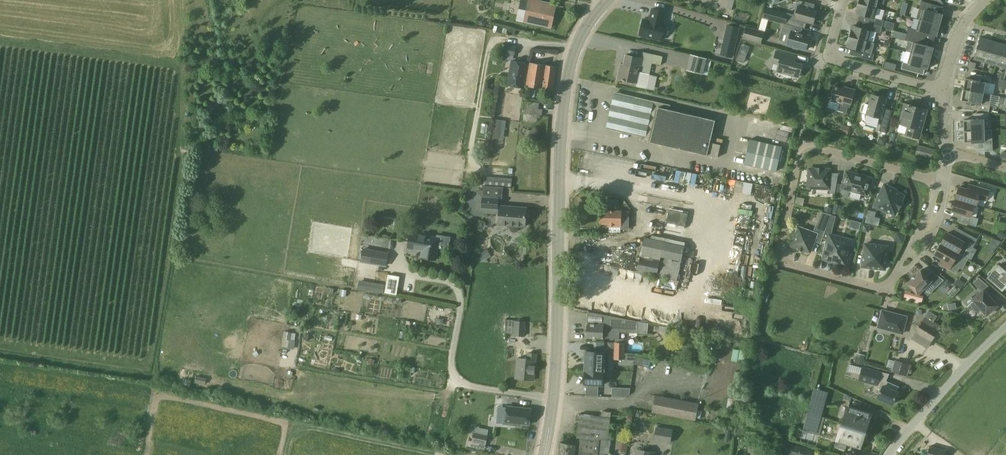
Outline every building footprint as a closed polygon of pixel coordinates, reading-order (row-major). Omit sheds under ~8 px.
[(526,20),(551,25),(555,6),(531,0),(526,20)] [(943,14),(942,14),(944,6),(935,4),(922,0),(917,18),(920,19),(940,25),(943,14)] [(857,13),(860,14),(870,17),(868,23),(882,26),(883,20),(874,18),(877,8),(859,2),(857,9),(858,9),(857,13)] [(813,23),(815,19),(816,19),(817,16),(816,15),(817,11),(798,5),(795,18),(813,23)] [(763,17),(785,23),(788,13),(766,7),(763,17)] [(652,16),(651,20),(643,19),(640,35),(662,40),(665,24),(663,23),(666,12),(653,9),(651,16),(652,16)] [(909,27),(907,33),(924,38),(926,32),(937,35),(940,25),(920,19),(917,29),(909,27)] [(851,29),(849,35),(868,40),(871,30),(880,32),(882,26),(868,23),(867,28),(853,25),(852,29),(851,29)] [(722,54),(732,57),(739,28),(728,25),(722,54)] [(745,38),(760,43),(764,31),(748,27),(745,38)] [(672,41),(674,29),(666,28),(664,40),(672,41)] [(806,49),(807,47),(809,48),(811,38),(809,38),(810,36),(792,30),(788,44),(806,49)] [(909,41),(906,51),(931,58),(934,47),(923,44),(924,38),(907,33),(905,40),(909,41)] [(868,40),(849,35),(848,42),(849,42),(847,46),(861,50),(859,56),(873,60),(875,54),(872,53),(875,42),(868,40)] [(974,59),(985,62),(991,40),(980,37),(974,59)] [(985,62),(996,65),(1002,44),(991,40),(985,62)] [(742,43),(736,59),(745,62),(750,45),(742,43)] [(1005,68),(1005,45),(1002,44),(996,65),(1005,68)] [(503,53),(516,56),(517,47),(505,45),(503,53)] [(792,75),(799,77),(803,64),(795,62),(797,55),(776,50),(773,62),(779,64),(777,71),(784,73),(784,75),(791,77),(792,75)] [(650,74),(653,63),(661,65),(663,56),(655,54),(642,51),(641,58),(626,55),(624,64),(622,63),(618,78),(638,82),(637,86),(647,88),(650,74)] [(928,69),(931,58),(906,51),(902,68),(919,73),(921,67),(928,69)] [(687,68),(703,72),(706,59),(691,55),(687,68)] [(508,85),(524,88),(529,63),(513,60),(508,85)] [(527,85),(553,89),(557,66),(531,63),(527,85)] [(966,78),(964,89),(989,94),(992,77),(979,74),(978,80),(966,78)] [(850,103),(851,104),(855,89),(842,86),(842,88),(834,86),(830,100),(840,103),(838,110),(847,112),(850,103)] [(988,94),(989,94),(964,89),(962,100),(974,102),(973,108),(989,111),(992,95),(988,94)] [(670,105),(616,93),(608,127),(651,137),(650,141),(718,157),(721,144),(711,142),(716,120),(669,109),(670,105)] [(861,111),(863,112),(881,118),(887,98),(872,94),(869,104),(865,103),(863,104),(861,111)] [(523,113),(542,115),(543,109),(539,109),(539,103),(524,101),(523,113)] [(919,138),(923,124),(927,109),(920,107),(905,103),(900,123),(909,126),(906,135),(919,138)] [(964,120),(964,131),(984,130),(984,119),(989,119),(989,113),(976,113),(976,119),(964,120)] [(504,139),(507,120),(495,118),(492,137),(504,139)] [(880,131),(886,132),(889,120),(883,118),(880,131)] [(984,130),(964,131),(965,142),(977,141),(977,147),(990,147),(990,135),(984,135),(984,130)] [(777,171),(783,146),(750,139),(744,164),(777,171)] [(932,157),(934,147),(918,145),(916,155),(932,157)] [(828,193),(835,194),(837,183),(830,182),(831,168),(809,168),(808,188),(828,189),(828,193)] [(677,169),(675,180),(695,185),(697,174),(677,169)] [(872,178),(854,173),(846,171),(844,180),(840,194),(848,196),(850,190),(861,193),(867,195),(872,178)] [(885,184),(881,192),(874,206),(888,212),(888,211),(895,214),(898,208),(900,209),(903,202),(901,201),(904,195),(896,191),(897,190),(891,187),(885,184)] [(484,185),(483,190),(483,197),(482,207),(498,208),(499,198),(503,199),(503,186),(484,185)] [(959,186),(956,198),(977,205),(978,199),(986,201),(990,190),(977,185),(975,191),(959,186)] [(976,205),(977,205),(956,198),(952,210),(963,214),(961,221),(976,226),(979,218),(971,216),(974,204),(976,205)] [(511,225),(510,227),(510,228),(511,229),(511,230),(512,231),(513,231),(513,232),(514,232),(515,232),(516,232),(517,231),(518,231),(519,230),(519,229),(520,228),(520,226),(525,226),(527,208),(500,206),(499,224),(511,225)] [(685,226),(689,212),(669,207),(666,221),(685,226)] [(621,228),(629,229),(629,211),(600,210),(599,223),(608,223),(608,226),(621,226),(621,228)] [(878,225),(881,217),(867,213),(864,221),(878,225)] [(817,236),(822,238),(827,226),(817,223),(814,232),(798,226),(791,245),(811,253),(817,236)] [(947,232),(941,243),(958,253),(964,242),(973,247),(978,239),(964,231),(960,239),(947,232)] [(421,257),(436,260),(440,238),(410,233),(408,248),(422,250),(421,257)] [(852,249),(850,249),(852,240),(830,234),(825,252),(835,254),(833,261),(846,264),(848,258),(850,258),(852,249)] [(637,271),(678,280),(685,246),(666,241),(645,236),(637,271)] [(862,266),(885,269),(888,246),(865,243),(862,266)] [(958,253),(941,243),(935,254),(947,261),(945,266),(957,273),(960,267),(953,263),(958,253)] [(386,266),(387,258),(388,253),(363,248),(361,261),(386,266)] [(999,264),(987,278),(999,288),(1005,282),(1005,283),(1005,270),(999,264)] [(937,287),(944,280),(933,271),(928,276),(921,269),(907,283),(918,294),(931,281),(937,287)] [(397,293),(400,275),(388,273),(385,292),(397,293)] [(992,310),(993,311),(999,306),(984,290),(989,285),(988,285),(979,277),(973,282),(982,291),(973,299),(975,300),(970,304),(978,313),(982,309),(987,314),(992,310)] [(384,292),(385,282),(359,280),(358,289),(384,292)] [(902,333),(907,317),(883,310),(878,327),(902,333)] [(589,311),(588,323),(587,337),(603,338),(619,338),(619,332),(638,333),(639,321),(598,313),(589,311)] [(931,340),(932,341),(941,326),(925,317),(912,338),(927,347),(931,340)] [(515,321),(514,335),(525,336),(525,322),(515,321)] [(625,359),(625,342),(615,342),(614,359),(625,359)] [(587,351),(586,370),(604,371),(608,371),(609,355),(605,355),(605,352),(587,351)] [(516,378),(534,380),(536,353),(529,353),(528,359),(518,358),(516,378)] [(855,361),(863,363),(865,355),(857,353),(855,361)] [(652,360),(636,357),(635,364),(651,367),(652,360)] [(892,371),(908,375),(910,365),(895,360),(892,371)] [(880,393),(878,397),(893,403),(895,398),(898,398),(900,394),(898,392),(897,391),(899,386),(879,377),(880,371),(863,367),(860,379),(876,384),(875,391),(880,393)] [(604,371),(586,370),(585,384),(603,385),(604,371)] [(613,396),(630,396),(631,387),(613,387),(613,396)] [(653,411),(695,419),(698,403),(656,395),(653,411)] [(825,398),(815,396),(807,429),(816,432),(825,398)] [(530,424),(531,409),(507,406),(506,415),(505,414),(504,424),(521,426),(521,424),(530,424)] [(849,407),(843,424),(865,431),(866,431),(871,414),(849,407)] [(599,438),(609,439),(611,417),(579,413),(576,444),(575,454),(597,454),(599,438)] [(842,424),(837,440),(835,445),(846,449),(847,444),(859,447),(865,431),(843,424),(842,424)] [(468,446),(479,448),(480,442),(486,444),(489,429),(476,427),(473,440),(469,440),(468,446)] [(670,442),(672,430),(656,428),(655,440),(670,442)] [(609,439),(599,438),(597,454),(609,454),(611,439),(609,439)] [(620,439),(619,451),(627,451),(628,439),(620,439)] [(576,444),(560,442),(559,454),(575,454),(576,444)] [(786,454),(812,454),(814,450),(799,446),(787,443),(784,454),(786,454)] [(946,449),(930,445),(927,454),(945,454),(946,449)]
